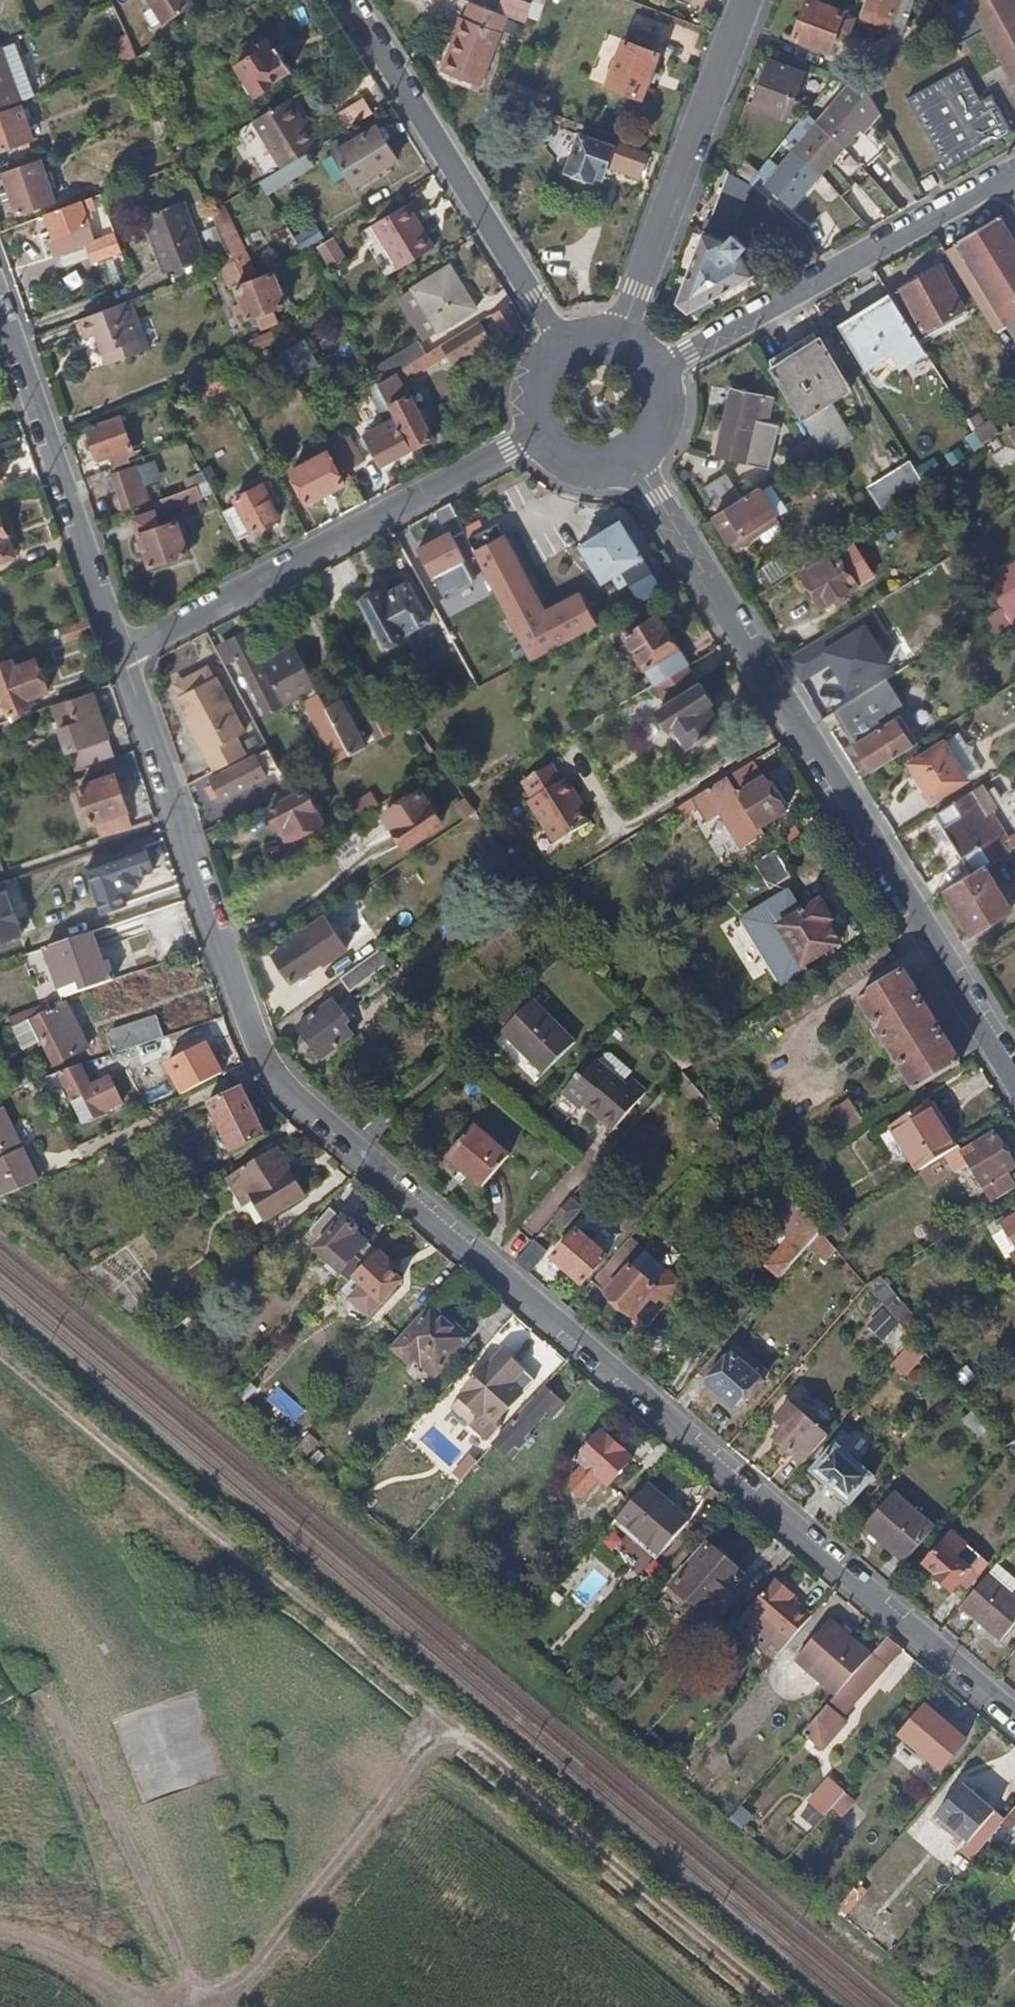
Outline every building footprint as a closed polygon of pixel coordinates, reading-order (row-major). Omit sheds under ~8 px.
[(166,24),(196,5),(192,0),(151,0),(166,24)] [(536,0),(534,0),(528,14),(538,18),(544,3),(536,0)] [(794,37),(830,51),(838,29),(852,33),(857,17),(811,0),(809,0),(794,37)] [(865,19),(887,29),(899,0),(872,0),(865,19)] [(887,29),(897,33),(909,0),(899,0),(887,29)] [(970,0),(964,0),(945,11),(953,25),(976,12),(970,0)] [(1014,82),(1014,1),(1014,0),(970,0),(976,12),(1014,82)] [(479,86),(506,16),(470,2),(463,17),(460,16),(439,70),(479,86)] [(520,38),(525,23),(509,17),(503,32),(520,38)] [(629,33),(656,43),(658,37),(631,27),(629,33)] [(656,43),(629,33),(608,88),(641,101),(658,56),(652,54),(656,43)] [(251,91),(257,95),(280,81),(278,79),(294,69),(282,51),(279,53),(271,40),(265,40),(259,44),(255,39),(240,48),(247,60),(239,65),(247,78),(246,82),(251,91)] [(20,101),(36,95),(18,43),(0,50),(0,108),(20,101)] [(169,65),(158,44),(137,56),(148,77),(169,65)] [(767,77),(755,107),(785,118),(801,75),(771,64),(764,66),(762,70),(767,77)] [(949,166),(1014,131),(1014,130),(996,96),(980,104),(962,71),(912,98),(949,166)] [(844,98),(821,126),(844,145),(865,169),(882,153),(858,128),(866,118),(844,98)] [(290,99),(253,120),(279,162),(315,140),(290,99)] [(338,114),(347,130),(372,115),(362,99),(338,114)] [(0,108),(0,142),(3,150),(34,139),(20,101),(0,108)] [(395,118),(378,129),(384,140),(401,128),(395,118)] [(384,140),(378,129),(376,126),(362,135),(357,127),(331,143),(356,185),(396,160),(384,140)] [(821,126),(797,152),(822,171),(844,145),(821,126)] [(621,145),(622,140),(587,127),(584,136),(581,135),(568,170),(573,172),(571,177),(586,183),(588,178),(594,180),(596,175),(603,178),(607,165),(638,177),(640,170),(647,173),(653,157),(621,145)] [(315,140),(279,162),(283,168),(301,158),(307,154),(318,147),(315,140)] [(785,141),(780,147),(790,155),(794,149),(785,141)] [(781,172),(769,161),(762,170),(752,183),(764,193),(771,185),(794,204),(822,171),(797,152),(781,172)] [(307,154),(301,158),(307,169),(314,165),(307,154)] [(260,182),(267,194),(307,169),(301,158),(283,168),(265,180),(260,182)] [(742,171),(752,183),(762,170),(750,160),(742,171)] [(41,161),(5,174),(19,214),(54,202),(49,184),(53,183),(50,173),(45,175),(41,161)] [(932,172),(919,178),(926,190),(938,184),(932,172)] [(834,182),(844,192),(853,185),(843,174),(834,182)] [(734,176),(724,200),(742,206),(751,183),(734,176)] [(853,185),(844,192),(862,213),(871,205),(853,185)] [(123,253),(116,235),(96,242),(85,213),(94,209),(91,199),(47,216),(55,237),(49,239),(55,257),(89,245),(95,262),(123,253)] [(724,200),(710,234),(725,240),(726,235),(732,233),(742,206),(724,200)] [(143,217),(164,274),(205,258),(183,202),(143,217)] [(410,202),(380,219),(401,254),(431,236),(410,202)] [(235,262),(225,266),(233,288),(236,287),(248,318),(285,303),(273,272),(260,277),(223,205),(211,212),(235,262)] [(201,216),(225,266),(235,262),(211,212),(201,216)] [(948,252),(998,333),(1014,322),(1014,238),(1002,216),(957,242),(959,245),(948,252)] [(734,235),(732,233),(726,235),(725,240),(710,234),(707,233),(678,300),(691,312),(756,275),(746,255),(743,255),(740,254),(748,244),(736,234),(734,235)] [(317,249),(327,267),(340,259),(330,241),(317,249)] [(921,301),(926,308),(939,300),(935,294),(951,285),(957,281),(947,265),(903,291),(913,306),(921,301)] [(404,295),(427,335),(475,307),(451,268),(404,295)] [(935,294),(939,300),(954,291),(951,285),(935,294)] [(893,296),(907,319),(926,308),(921,301),(913,306),(903,291),(893,296)] [(954,291),(939,300),(943,307),(958,297),(954,291)] [(907,319),(893,296),(844,328),(869,367),(893,352),(904,369),(929,353),(907,319)] [(132,300),(81,319),(88,337),(98,333),(103,332),(106,339),(100,341),(109,364),(150,348),(132,300)] [(505,308),(494,315),(504,332),(515,325),(505,308)] [(454,338),(460,349),(461,351),(487,335),(479,322),(454,338)] [(98,333),(100,341),(106,339),(103,332),(98,333)] [(428,354),(403,369),(408,378),(409,380),(460,349),(454,338),(428,354)] [(824,450),(827,455),(856,437),(834,403),(856,389),(825,339),(775,369),(824,450)] [(403,369),(428,354),(421,340),(397,355),(403,369)] [(281,356),(276,358),(279,364),(277,365),(291,388),(298,384),(281,356)] [(391,405),(409,394),(402,381),(408,378),(403,369),(397,373),(398,375),(380,385),(384,392),(391,405)] [(226,376),(198,387),(202,397),(231,386),(226,376)] [(738,391),(726,443),(775,454),(781,426),(769,424),(774,399),(738,391)] [(383,465),(414,448),(391,405),(384,392),(375,398),(388,423),(367,434),(383,465)] [(414,404),(409,394),(391,405),(414,448),(433,437),(416,403),(414,404)] [(110,456),(114,466),(129,461),(127,454),(135,451),(123,417),(91,429),(102,459),(110,456)] [(997,417),(977,429),(985,443),(1000,433),(996,425),(1000,422),(997,417)] [(332,443),(349,472),(365,462),(350,434),(332,443)] [(798,452),(803,462),(821,451),(815,442),(798,452)] [(293,471),(308,502),(345,483),(330,452),(293,471)] [(866,490),(885,518),(901,508),(922,494),(930,489),(926,482),(912,461),(866,490)] [(139,464),(112,474),(125,509),(151,499),(139,464)] [(697,495),(712,517),(736,502),(721,479),(697,495)] [(198,486),(202,496),(214,491),(210,482),(198,486)] [(225,512),(239,539),(281,516),(264,484),(236,498),(239,505),(225,512)] [(198,486),(164,498),(167,508),(202,496),(198,486)] [(757,493),(718,517),(733,539),(754,526),(750,521),(768,510),(757,493)] [(467,531),(454,502),(438,510),(453,538),(467,531)] [(134,519),(139,533),(141,533),(153,564),(189,550),(177,519),(163,524),(156,509),(137,516),(134,519)] [(8,556),(1,535),(7,534),(0,514),(0,559),(8,556)] [(642,602),(666,590),(625,522),(587,543),(590,548),(586,550),(589,555),(593,552),(595,557),(581,564),(587,575),(601,567),(608,580),(626,571),(642,602)] [(414,546),(439,598),(472,582),(448,530),(414,546)] [(961,539),(955,531),(948,536),(959,554),(967,549),(961,539)] [(1,535),(8,556),(14,555),(7,534),(1,535)] [(478,552),(518,629),(547,614),(508,537),(478,552)] [(967,549),(959,554),(965,562),(972,557),(967,549)] [(838,552),(804,574),(825,607),(859,586),(838,552)] [(761,556),(736,572),(744,585),(770,569),(761,556)] [(387,595),(368,605),(388,642),(432,620),(414,587),(389,599),(387,595)] [(1014,625),(1014,590),(999,600),(1004,608),(1011,618),(1014,625)] [(581,595),(547,614),(518,629),(533,659),(598,625),(581,595)] [(1004,608),(990,617),(996,627),(1011,618),(1004,608)] [(660,684),(690,667),(691,666),(661,616),(638,630),(636,626),(628,630),(631,634),(629,636),(660,684)] [(89,617),(61,628),(66,642),(94,632),(89,617)] [(846,692),(890,663),(863,621),(819,650),(846,692)] [(272,688),(247,633),(231,640),(234,647),(228,650),(234,663),(240,660),(258,694),(272,688)] [(30,713),(27,706),(30,705),(27,697),(45,690),(34,659),(16,667),(12,657),(0,662),(0,692),(3,700),(0,701),(0,723),(16,718),(30,713)] [(178,683),(184,694),(217,677),(211,666),(178,683)] [(702,686),(690,667),(660,684),(672,705),(662,711),(678,738),(683,735),(690,747),(724,726),(715,712),(711,705),(715,703),(704,685),(702,686)] [(219,676),(217,677),(184,694),(182,695),(192,715),(210,750),(207,752),(217,770),(247,754),(237,735),(246,730),(219,676)] [(849,705),(836,685),(825,692),(837,713),(839,711),(849,705)] [(61,752),(69,775),(115,759),(92,692),(68,700),(75,721),(59,727),(67,750),(61,752)] [(343,744),(318,695),(303,702),(328,751),(343,744)] [(849,705),(839,711),(877,772),(922,744),(905,715),(883,729),(863,697),(849,705)] [(344,702),(328,710),(351,754),(367,746),(344,702)] [(716,702),(715,703),(711,705),(715,712),(720,709),(716,702)] [(395,731),(386,714),(375,720),(384,737),(395,731)] [(188,716),(207,752),(210,750),(192,715),(188,716)] [(16,718),(0,723),(0,735),(20,727),(16,718)] [(415,721),(406,726),(412,735),(421,730),(415,721)] [(948,744),(914,765),(937,801),(971,780),(948,744)] [(222,798),(280,766),(270,746),(211,778),(213,783),(208,786),(214,797),(220,794),(222,798)] [(769,783),(755,763),(708,793),(716,805),(738,791),(756,817),(763,828),(788,812),(776,791),(780,788),(776,782),(769,783)] [(525,782),(535,800),(532,802),(558,845),(592,824),(582,807),(577,799),(581,796),(570,778),(566,781),(555,764),(525,782)] [(445,765),(435,771),(438,775),(448,769),(445,765)] [(100,823),(105,836),(134,825),(129,811),(131,811),(119,775),(82,788),(95,824),(100,823)] [(483,785),(478,777),(461,787),(466,794),(483,785)] [(290,786),(267,798),(281,825),(287,822),(293,835),(323,819),(308,790),(305,791),(300,781),(290,786)] [(421,789),(386,811),(400,831),(398,833),(404,842),(406,840),(408,843),(442,821),(421,789)] [(978,789),(939,814),(948,829),(954,839),(953,839),(965,859),(967,858),(976,872),(988,865),(1004,855),(1013,850),(1014,848),(1014,836),(1006,842),(1001,834),(1005,831),(999,821),(994,824),(979,800),(984,798),(978,789)] [(586,804),(581,796),(577,799),(582,807),(586,804)] [(459,805),(468,819),(479,812),(469,799),(459,805)] [(768,835),(763,828),(756,817),(734,832),(745,850),(768,835)] [(287,822),(281,825),(288,838),(293,835),(287,822)] [(954,839),(948,829),(943,832),(949,842),(953,839),(954,839)] [(141,875),(157,870),(148,844),(86,864),(102,911),(147,895),(141,875)] [(1004,855),(1008,861),(1014,856),(1014,853),(1013,850),(1004,855)] [(795,877),(780,853),(759,866),(774,889),(795,877)] [(949,890),(977,933),(1014,910),(1014,909),(988,865),(976,872),(949,890)] [(18,890),(14,879),(3,883),(7,893),(18,890)] [(7,893),(18,922),(28,918),(18,890),(7,893)] [(19,925),(18,922),(7,893),(0,896),(0,931),(19,925)] [(108,910),(114,926),(147,915),(141,899),(108,910)] [(823,904),(771,936),(782,954),(794,947),(806,967),(842,945),(829,924),(834,922),(823,904)] [(322,929),(316,920),(303,928),(306,933),(277,952),(295,979),(325,959),(310,937),(322,929)] [(99,948),(94,933),(85,936),(91,951),(99,948)] [(106,967),(99,948),(91,951),(85,936),(45,949),(64,1001),(117,982),(112,965),(106,967)] [(793,1004),(803,1019),(898,961),(889,946),(798,1001),(793,1004)] [(385,947),(343,977),(352,990),(394,960),(385,947)] [(962,1065),(906,973),(861,1001),(918,1092),(962,1065)] [(533,984),(493,1019),(526,1051),(527,1050),(549,1072),(579,1041),(538,1000),(543,995),(533,984)] [(336,998),(330,1003),(347,1024),(352,1019),(336,998)] [(71,1017),(64,1001),(10,1020),(25,1050),(44,1040),(58,1065),(88,1049),(71,1017)] [(347,1024),(330,1003),(299,1027),(322,1058),(354,1034),(347,1024)] [(787,1028),(803,1019),(793,1004),(777,1014),(787,1028)] [(107,1036),(113,1055),(151,1042),(144,1023),(107,1036)] [(608,1052),(601,1059),(625,1081),(634,1071),(613,1052),(608,1052)] [(625,1081),(601,1059),(600,1058),(585,1075),(582,1072),(564,1092),(583,1110),(588,1104),(615,1129),(649,1092),(633,1077),(627,1083),(625,1081)] [(43,1080),(47,1086),(50,1085),(53,1091),(68,1086),(85,1121),(122,1104),(110,1080),(94,1088),(83,1066),(43,1080)] [(684,1069),(676,1079),(708,1115),(717,1107),(685,1070),(684,1069)] [(267,1135),(244,1086),(131,1141),(134,1147),(216,1109),(236,1150),(267,1135)] [(864,1120),(851,1100),(830,1114),(842,1134),(864,1120)] [(894,1126),(922,1172),(959,1149),(931,1103),(894,1126)] [(26,1149),(7,1110),(0,1113),(0,1204),(43,1183),(26,1149)] [(732,1125),(714,1145),(719,1151),(729,1140),(737,1130),(732,1125)] [(478,1127),(451,1157),(484,1187),(512,1156),(491,1139),(493,1136),(488,1131),(486,1133),(478,1127)] [(964,1154),(994,1200),(1014,1187),(1014,1183),(1009,1173),(1014,1169),(1014,1165),(996,1134),(964,1154)] [(26,1149),(43,1183),(50,1180),(33,1146),(26,1149)] [(280,1149),(276,1152),(291,1176),(296,1173),(280,1149)] [(311,1198),(296,1173),(291,1176),(276,1152),(245,1171),(229,1181),(246,1209),(257,1203),(269,1223),(311,1198)] [(805,1207),(803,1209),(815,1222),(825,1214),(807,1196),(801,1182),(807,1178),(801,1167),(783,1178),(788,1187),(805,1207)] [(778,1179),(757,1203),(765,1214),(768,1211),(770,1214),(791,1194),(778,1179)] [(791,1194),(770,1214),(777,1221),(793,1240),(805,1231),(810,1237),(820,1229),(815,1222),(803,1209),(791,1194)] [(572,1199),(556,1218),(566,1227),(583,1208),(572,1199)] [(362,1258),(373,1246),(374,1245),(335,1210),(316,1230),(329,1241),(320,1250),(335,1263),(332,1267),(341,1276),(347,1271),(356,1280),(358,1281),(361,1278),(371,1267),(362,1258)] [(1001,1226),(1014,1250),(1014,1217),(1001,1226)] [(793,1240),(777,1221),(770,1228),(787,1248),(771,1266),(784,1278),(811,1248),(824,1233),(820,1229),(810,1237),(805,1231),(793,1240)] [(581,1230),(556,1259),(586,1285),(611,1256),(581,1230)] [(826,1236),(832,1241),(837,1237),(833,1231),(826,1236)] [(824,1233),(811,1248),(828,1263),(839,1250),(832,1241),(826,1236),(824,1233)] [(633,1238),(595,1281),(649,1328),(686,1284),(671,1271),(657,1286),(635,1267),(649,1252),(633,1238)] [(518,1261),(533,1274),(547,1258),(550,1251),(537,1239),(518,1261)] [(371,1267),(383,1255),(373,1246),(362,1258),(371,1267)] [(396,1264),(384,1254),(383,1255),(371,1267),(361,1278),(369,1286),(355,1300),(373,1318),(407,1285),(395,1274),(396,1264)] [(356,1280),(345,1291),(355,1300),(369,1286),(361,1278),(358,1281),(356,1280)] [(905,1311),(879,1280),(870,1286),(888,1309),(897,1318),(905,1311)] [(884,1330),(897,1318),(888,1309),(875,1321),(884,1330)] [(438,1311),(401,1352),(410,1360),(422,1360),(441,1377),(473,1342),(438,1311)] [(926,1334),(905,1311),(897,1318),(916,1340),(926,1334)] [(724,1347),(701,1373),(740,1406),(750,1395),(754,1399),(768,1383),(759,1375),(758,1377),(724,1347)] [(468,1396),(464,1400),(485,1421),(490,1416),(501,1427),(526,1398),(515,1387),(528,1375),(506,1354),(494,1367),(493,1367),(467,1395),(468,1396)] [(549,1391),(499,1448),(513,1459),(522,1449),(525,1452),(537,1439),(533,1436),(550,1417),(554,1420),(564,1409),(560,1405),(562,1402),(549,1391)] [(788,1428),(779,1439),(806,1464),(831,1436),(792,1403),(778,1418),(788,1428)] [(994,1444),(999,1439),(977,1413),(967,1422),(980,1436),(984,1433),(994,1444)] [(579,1459),(581,1460),(589,1468),(572,1488),(586,1500),(604,1480),(612,1488),(636,1460),(604,1433),(603,1432),(579,1459)] [(838,1445),(815,1471),(852,1504),(875,1478),(838,1445)] [(644,1539),(643,1540),(664,1557),(693,1523),(677,1509),(675,1512),(648,1489),(623,1519),(644,1539)] [(869,1533),(907,1565),(936,1532),(899,1500),(869,1533)] [(621,1520),(643,1540),(644,1539),(623,1519),(621,1520)] [(957,1533),(929,1565),(941,1576),(939,1579),(953,1592),(962,1582),(969,1589),(991,1563),(957,1533)] [(672,1591),(689,1605),(693,1601),(717,1622),(731,1605),(725,1599),(731,1592),(745,1576),(711,1546),(672,1591)] [(690,1549),(671,1572),(675,1576),(695,1554),(690,1549)] [(964,1607),(1003,1640),(1014,1626),(1014,1594),(991,1574),(964,1607)] [(778,1580),(750,1613),(790,1648),(815,1619),(793,1600),(796,1597),(778,1580)] [(725,1599),(731,1605),(737,1598),(731,1592),(725,1599)] [(839,1698),(875,1657),(835,1623),(799,1664),(839,1698)] [(883,1648),(875,1657),(887,1668),(904,1648),(892,1638),(883,1648)] [(844,1718),(887,1668),(875,1657),(839,1698),(808,1734),(826,1750),(850,1723),(844,1718)] [(930,1710),(907,1737),(945,1770),(968,1743),(930,1710)] [(836,1811),(849,1796),(838,1786),(814,1813),(825,1824),(836,1811)] [(967,1787),(940,1818),(946,1824),(971,1845),(966,1851),(977,1861),(992,1843),(996,1838),(1000,1835),(1005,1828),(1009,1823),(967,1787)] [(849,1796),(836,1811),(845,1819),(858,1804),(849,1796)] [(1011,1834),(1014,1837),(1014,1835),(1014,1817),(1009,1823),(1005,1828),(1011,1834)] [(943,1828),(946,1824),(940,1818),(936,1822),(943,1828)] [(1005,1828),(1000,1835),(1006,1840),(1011,1834),(1005,1828)] [(996,1838),(992,1843),(997,1847),(1001,1842),(996,1838)] [(865,1897),(858,1891),(838,1913),(846,1919),(865,1897)]
